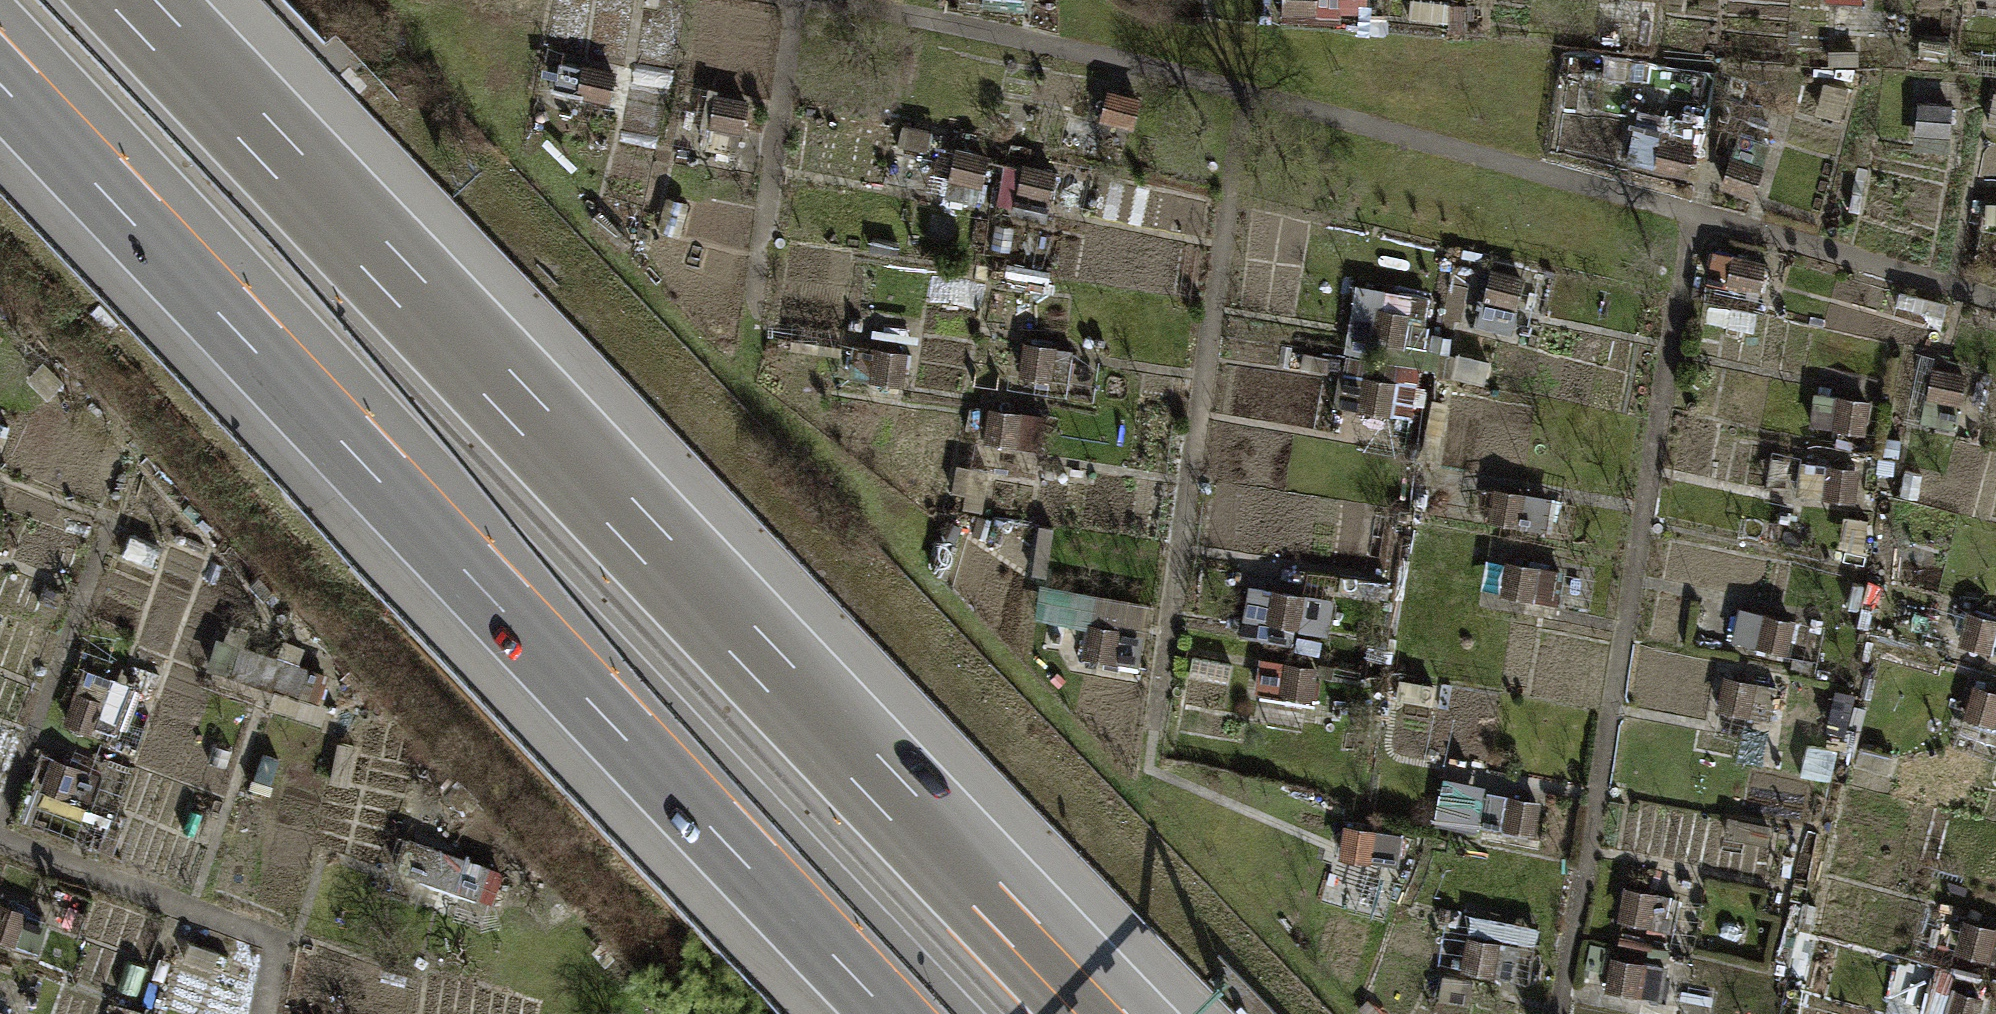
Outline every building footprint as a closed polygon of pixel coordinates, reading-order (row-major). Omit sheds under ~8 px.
[(1317,12),(1317,0),(1285,0),(1285,12),(1317,12)] [(1469,0),(1467,0),(1410,0),(1408,25),(1467,28),(1469,0)] [(1995,14),(1995,0),(1980,0),(1980,14),(1995,14)] [(1918,53),(1949,57),(1951,42),(1919,38),(1918,53)] [(1860,68),(1859,48),(1831,49),(1832,68),(1860,68)] [(611,101),(617,70),(561,61),(556,91),(611,101)] [(1819,115),(1842,119),(1849,87),(1826,82),(1819,115)] [(1136,126),(1140,95),(1110,91),(1106,122),(1136,126)] [(742,133),(749,100),(713,92),(705,125),(742,133)] [(1917,133),(1952,135),(1954,103),(1919,101),(1917,133)] [(1654,168),(1686,178),(1701,129),(1669,119),(1654,168)] [(930,150),(931,129),(900,127),(899,148),(930,150)] [(1718,183),(1752,196),(1773,142),(1740,129),(1718,183)] [(653,164),(656,151),(616,142),(613,155),(653,164)] [(1983,144),(1982,178),(1995,179),(1995,144),(1983,144)] [(981,186),(990,154),(955,145),(947,177),(981,186)] [(1052,201),(1059,170),(1022,163),(1016,194),(1052,201)] [(624,252),(634,242),(603,211),(593,221),(624,252)] [(1759,291),(1766,260),(1714,248),(1707,279),(1759,291)] [(1511,336),(1525,276),(1490,268),(1476,328),(1511,336)] [(1335,403),(1411,415),(1422,347),(1406,344),(1411,311),(1383,306),(1386,290),(1353,285),(1335,403)] [(1020,373),(1070,380),(1075,346),(1025,339),(1020,373)] [(903,385),(908,350),(876,346),(872,380),(903,385)] [(1486,382),(1491,360),(1442,350),(1437,372),(1486,382)] [(1957,427),(1970,373),(1935,365),(1923,419),(1957,427)] [(1868,432),(1873,401),(1817,391),(1811,423),(1868,432)] [(1044,447),(1048,413),(990,406),(985,440),(1044,447)] [(1857,502),(1860,463),(1803,459),(1800,498),(1857,502)] [(1547,529),(1552,493),(1493,485),(1489,521),(1547,529)] [(1841,547),(1863,551),(1868,517),(1846,514),(1841,547)] [(1031,574),(1049,576),(1055,524),(1037,522),(1031,574)] [(151,569),(161,548),(134,536),(124,556),(151,569)] [(1557,605),(1564,568),(1507,558),(1500,595),(1557,605)] [(1329,633),(1334,597),(1247,583),(1241,619),(1329,633)] [(1151,630),(1154,602),(1072,592),(1068,619),(1088,622),(1083,660),(1141,667),(1146,629),(1151,630)] [(1791,651),(1796,617),(1741,608),(1735,642),(1791,651)] [(1969,609),(1959,644),(1995,654),(1995,616),(1969,609)] [(317,704),(328,673),(296,661),(301,646),(285,640),(279,656),(244,643),(249,628),(230,621),(225,637),(218,634),(207,665),(317,704)] [(1315,701),(1319,663),(1264,658),(1260,695),(1315,701)] [(116,739),(137,687),(84,665),(62,717),(116,739)] [(1770,723),(1777,686),(1728,677),(1720,713),(1770,723)] [(1975,683),(1966,715),(1995,724),(1995,689),(1975,683)] [(330,779),(347,784),(357,747),(339,742),(330,779)] [(249,786),(271,793),(283,759),(260,752),(249,786)] [(72,800),(84,767),(53,757),(42,790),(72,800)] [(1482,830),(1535,840),(1542,800),(1489,791),(1482,830)] [(1342,856),(1372,862),(1379,827),(1348,821),(1342,856)] [(492,900),(502,870),(405,837),(394,867),(492,900)] [(1620,918),(1673,928),(1680,897),(1626,886),(1620,918)] [(45,920),(0,900),(0,935),(33,949),(45,920)] [(1965,919),(1955,953),(1995,966),(1995,928),(1965,919)] [(1459,967),(1494,974),(1502,938),(1467,931),(1459,967)] [(213,968),(219,950),(189,941),(183,959),(213,968)] [(1660,998),(1667,965),(1613,953),(1606,986),(1660,998)] [(1469,1003),(1474,979),(1442,973),(1437,997),(1469,1003)] [(1987,996),(1933,982),(1924,1013),(1983,1013),(1987,996)]
